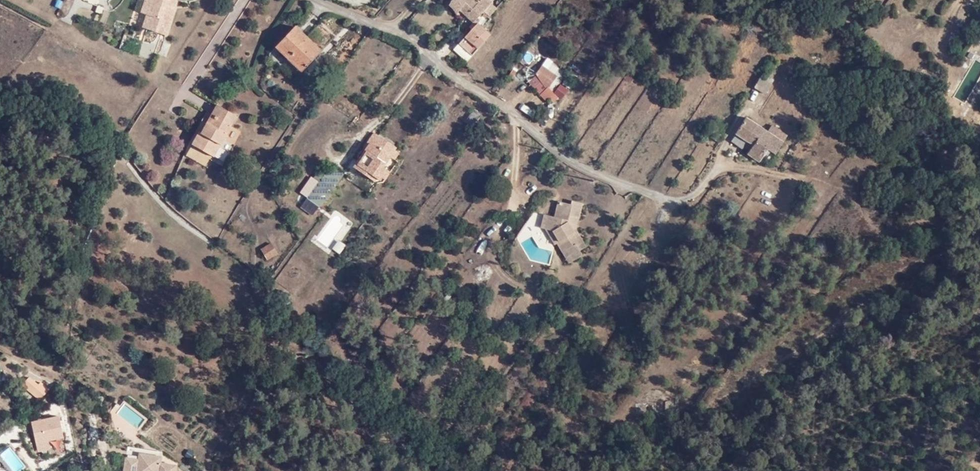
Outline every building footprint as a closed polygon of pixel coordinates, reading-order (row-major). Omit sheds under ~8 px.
[(140,14),(146,15),(151,0),(145,0),(140,14)] [(146,15),(150,17),(146,30),(165,36),(176,1),(174,0),(151,0),(146,15)] [(453,0),(449,5),(456,14),(459,10),(464,4),(472,10),(480,0),(453,0)] [(466,16),(473,22),(487,7),(480,0),(472,10),(466,16)] [(459,10),(466,16),(472,10),(464,4),(459,10)] [(459,44),(471,55),(488,35),(484,31),(476,23),(459,44)] [(300,71),(314,57),(320,50),(295,25),(275,46),(300,71)] [(536,74),(547,90),(557,76),(543,65),(541,65),(536,74)] [(753,87),(763,94),(773,80),(762,74),(753,87)] [(223,109),(216,106),(212,115),(218,118),(223,109)] [(218,118),(212,115),(206,124),(209,127),(203,137),(199,134),(192,146),(213,158),(221,146),(218,144),(223,135),(226,136),(237,117),(223,109),(218,118)] [(767,149),(774,154),(786,135),(771,125),(767,132),(745,118),(735,133),(753,144),(747,154),(759,161),(766,152),(767,149)] [(708,135),(719,143),(724,136),(711,129),(708,135)] [(372,143),(388,155),(394,146),(378,135),(372,143)] [(391,157),(388,155),(372,143),(361,159),(364,161),(358,170),(374,180),(391,157)] [(538,164),(546,169),(553,160),(545,155),(538,164)] [(356,168),(358,170),(364,161),(361,159),(356,168)] [(331,166),(307,198),(315,204),(320,208),(344,175),(331,166)] [(315,204),(307,198),(302,206),(310,211),(315,204)] [(530,216),(517,236),(521,245),(544,234),(544,231),(561,234),(565,243),(563,244),(570,258),(573,257),(575,263),(584,259),(581,254),(588,251),(581,233),(578,232),(569,225),(570,218),(580,220),(583,205),(572,203),(571,206),(558,204),(555,220),(530,216)] [(578,232),(580,220),(570,218),(569,225),(578,232)] [(261,249),(267,260),(278,254),(271,243),(261,249)] [(273,297),(280,307),(289,300),(281,291),(273,297)] [(605,337),(609,340),(616,330),(612,327),(605,337)] [(37,385),(28,377),(22,384),(38,399),(48,388),(40,381),(37,385)] [(125,461),(124,470),(175,470),(176,466),(160,463),(161,456),(139,453),(138,460),(138,463),(125,461)]
